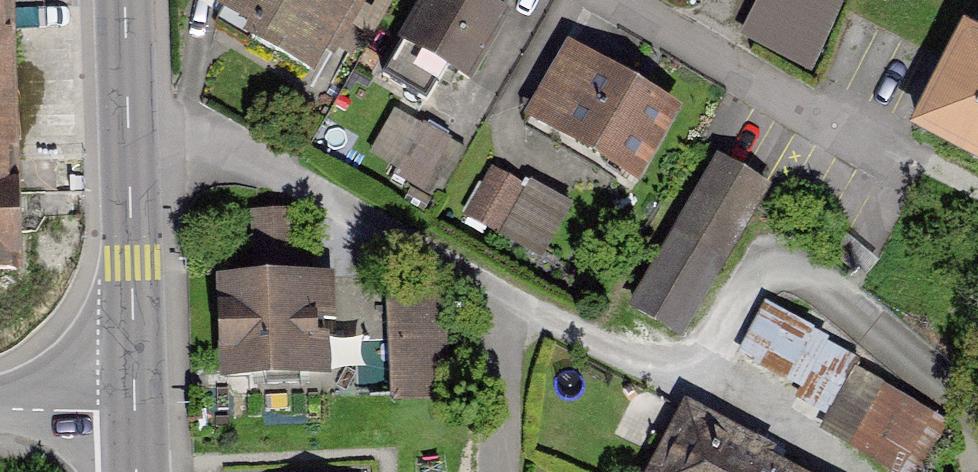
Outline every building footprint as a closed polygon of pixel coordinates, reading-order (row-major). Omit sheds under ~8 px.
[(212,26),(316,82),(360,0),(226,0),(212,26)] [(473,0),(431,0),(400,56),(474,97),(515,23),(473,0)] [(769,48),(824,74),(858,0),(792,0),(769,48)] [(681,109),(574,56),(536,130),(644,183),(681,109)] [(960,59),(914,149),(977,182),(977,69),(960,59)] [(460,151),(399,122),(378,167),(439,196),(460,151)] [(752,190),(705,168),(636,316),(683,338),(752,190)] [(566,211),(502,178),(473,235),(537,268),(566,211)] [(261,256),(296,248),(287,210),(252,218),(261,256)] [(321,290),(210,290),(214,384),(317,380),(321,290)] [(433,307),(381,308),(383,416),(435,415),(433,307)] [(932,422),(863,374),(824,429),(884,471),(896,471),(932,422)] [(694,428),(674,471),(791,471),(694,428)]
